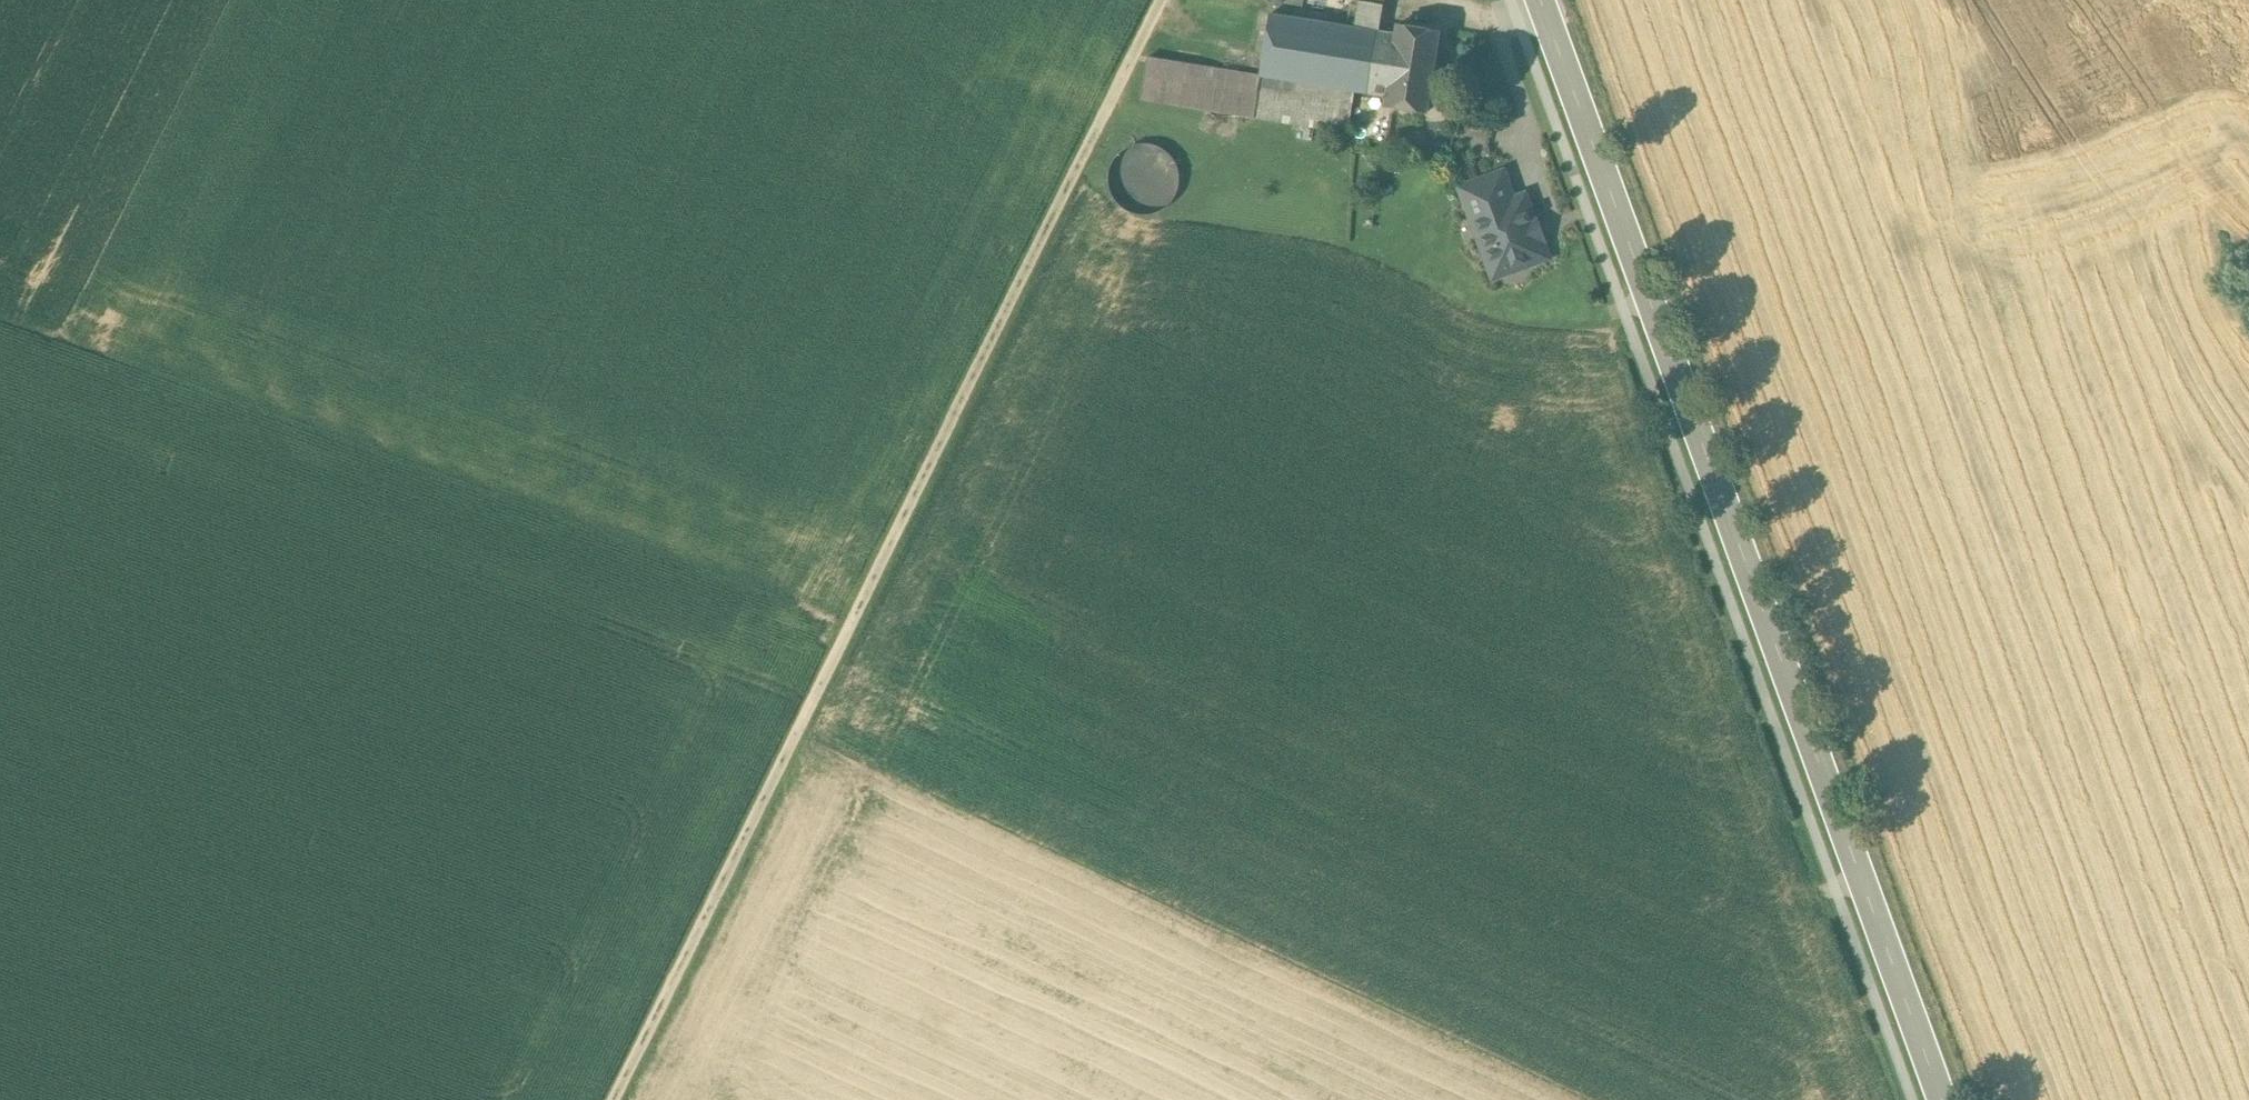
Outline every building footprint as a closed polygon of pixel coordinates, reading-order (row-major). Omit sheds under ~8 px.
[(1361,0),(1360,0),(1360,1),(1355,27),(1380,31),(1384,4),(1361,0)] [(1355,27),(1289,17),(1290,11),(1284,11),(1283,16),(1270,14),(1260,75),(1260,76),(1354,91),(1386,96),(1397,34),(1380,31),(1355,27)] [(1437,31),(1401,25),(1398,24),(1398,27),(1398,28),(1397,34),(1386,96),(1386,102),(1385,102),(1385,105),(1388,106),(1388,105),(1423,111),(1423,112),(1426,112),(1427,109),(1426,109),(1439,34),(1440,31),(1437,31)] [(1260,75),(1149,56),(1142,99),(1253,118),(1260,76),(1260,75)] [(1354,91),(1260,76),(1253,118),(1348,133),(1354,91)] [(1177,192),(1179,179),(1176,165),(1168,154),(1157,146),(1143,144),(1130,146),(1118,154),(1111,166),(1108,179),(1111,193),(1119,204),(1130,212),(1144,215),(1158,212),(1169,204),(1177,192)] [(1503,173),(1462,188),(1473,217),(1483,213),(1482,212),(1513,200),(1503,173)] [(1513,200),(1482,212),(1483,213),(1473,217),(1495,276),(1505,272),(1507,276),(1525,269),(1524,265),(1547,257),(1541,240),(1542,240),(1535,220),(1534,221),(1525,196),(1513,200)]
